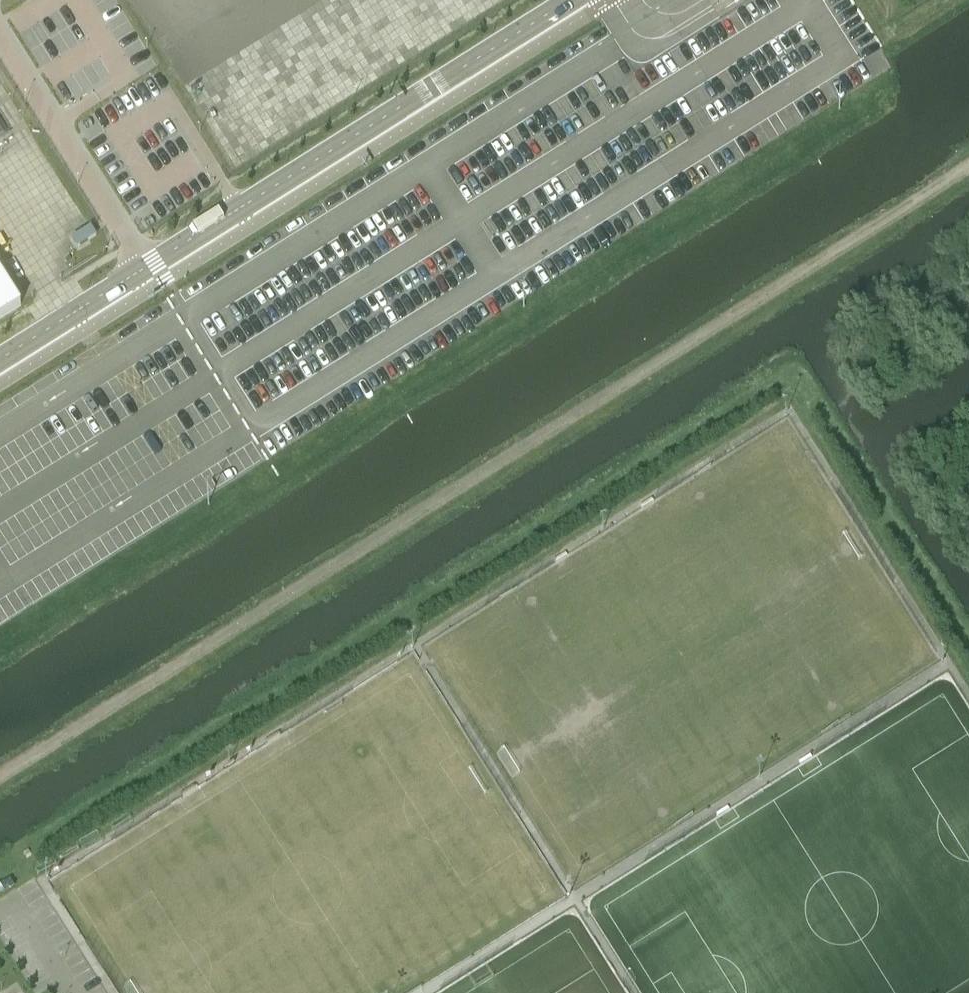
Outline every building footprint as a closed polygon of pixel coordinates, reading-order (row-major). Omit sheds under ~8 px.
[(20,305),(0,273),(0,318),(20,305)]
